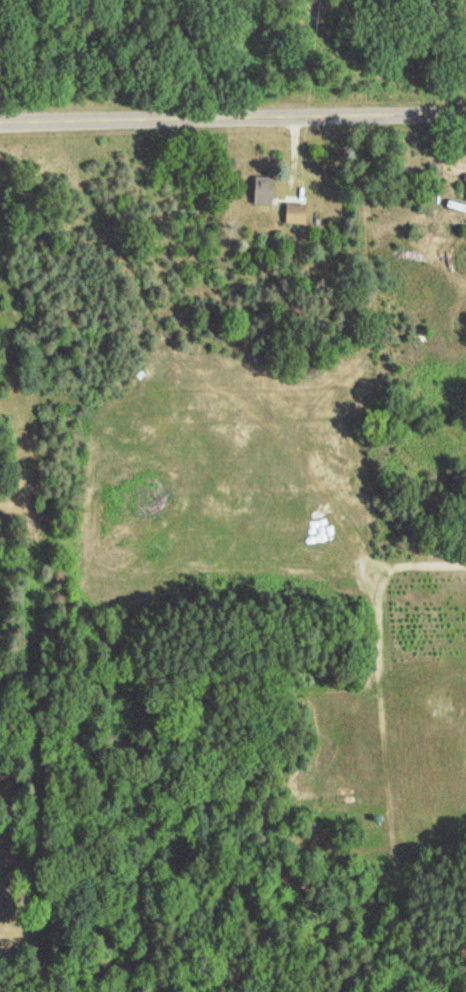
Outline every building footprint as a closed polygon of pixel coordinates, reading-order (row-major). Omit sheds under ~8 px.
[(277,205),(277,179),(254,179),(254,205),(277,205)] [(310,223),(310,202),(286,202),(286,223),(310,223)]
